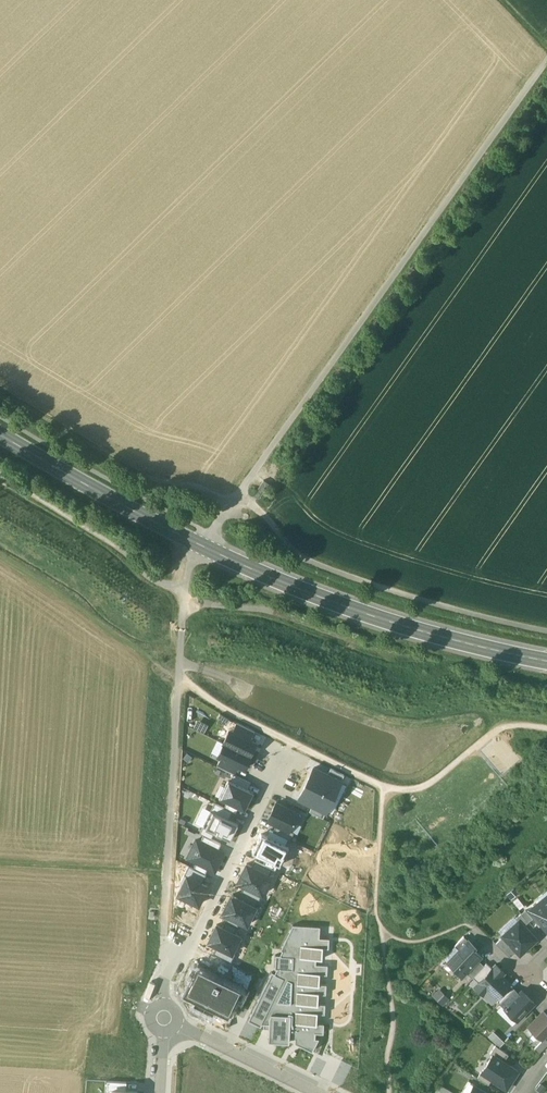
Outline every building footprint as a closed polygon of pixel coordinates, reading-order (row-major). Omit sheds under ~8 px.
[(237,722),(233,731),(250,740),(255,731),(237,722)] [(224,743),(250,755),(256,742),(250,740),(233,731),(229,730),(223,742),(224,743)] [(250,755),(224,743),(218,755),(221,757),(239,765),(245,768),(251,756),(250,755)] [(235,774),(239,765),(221,757),(217,765),(235,774)] [(328,774),(314,767),(306,783),(334,796),(341,781),(328,774)] [(328,774),(341,781),(344,774),(331,768),(328,774)] [(230,780),(248,789),(251,783),(233,774),(230,780)] [(219,797),(228,801),(239,807),(245,810),(254,792),(248,789),(230,780),(228,779),(219,797)] [(334,796),(306,783),(299,799),(312,805),(326,812),(334,796)] [(228,801),(225,807),(233,811),(236,813),(239,807),(228,801)] [(301,814),(276,802),(268,820),(276,824),(289,830),(294,821),(297,823),(301,814)] [(211,810),(229,819),(233,811),(225,807),(215,803),(211,810)] [(326,812),(312,805),(310,811),(323,818),(326,812)] [(230,839),(238,824),(229,819),(211,810),(203,826),(214,831),(216,832),(215,833),(221,836),(221,835),(230,839)] [(288,838),(291,840),(294,832),(289,830),(276,824),(273,831),(288,838)] [(210,838),(214,831),(203,826),(200,833),(204,835),(210,838)] [(285,844),(288,838),(273,831),(270,830),(267,836),(285,844)] [(268,859),(278,864),(280,865),(289,846),(285,844),(267,836),(262,833),(253,852),(268,859)] [(210,838),(204,835),(200,841),(218,850),(221,843),(210,838)] [(218,850),(200,841),(196,839),(187,858),(196,862),(208,868),(215,871),(224,853),(218,850)] [(265,865),(275,870),(278,864),(268,859),(265,865)] [(252,866),(270,874),(273,869),(255,860),(252,866)] [(208,868),(196,862),(194,868),(205,873),(208,868)] [(262,894),(271,875),(270,874),(252,866),(247,863),(238,881),(244,885),(262,894)] [(206,874),(205,873),(194,868),(189,865),(184,874),(202,883),(206,874)] [(208,886),(202,883),(184,874),(175,893),(199,904),(208,886)] [(262,894),(244,885),(241,891),(259,900),(262,894)] [(511,897),(517,893),(514,888),(508,891),(511,897)] [(256,906),(259,900),(241,891),(238,897),(256,906)] [(232,894),(223,912),(228,915),(240,921),(247,924),(256,906),(238,897),(232,894)] [(530,909),(546,931),(546,895),(530,909)] [(517,896),(513,899),(519,907),(524,903),(517,896)] [(532,918),(526,909),(521,913),(528,921),(532,918)] [(528,921),(521,913),(516,918),(519,921),(519,920),(524,925),(528,921)] [(226,921),(238,927),(240,921),(228,915),(226,921)] [(519,921),(503,935),(504,936),(517,950),(520,954),(536,939),(524,925),(519,920),(519,921)] [(238,927),(226,921),(223,927),(235,933),(238,927)] [(240,935),(235,933),(223,927),(217,924),(209,941),(217,945),(232,952),(240,935)] [(300,957),(300,944),(323,946),(323,948),(329,948),(330,938),(319,937),(320,927),(320,926),(293,924),(281,950),(282,951),(280,954),(276,954),(275,968),(276,969),(275,972),(272,971),(248,1020),(261,1026),(262,1023),(264,1024),(264,1028),(269,1029),(270,1016),(272,1013),(291,1014),(290,1038),(295,1038),(295,1043),(313,1051),(319,1038),(316,1038),(316,1033),(324,1033),(324,1023),(318,1023),(317,1024),(295,1023),(296,1010),(318,1011),(318,1013),(325,1013),(326,1004),(319,1003),(318,1004),(296,1003),(297,991),(319,992),(319,994),(326,994),(326,984),(319,984),(319,985),(297,983),(298,971),(320,972),(320,974),(327,974),(328,964),(316,964),(316,958),(300,957)] [(455,945),(459,950),(469,941),(464,936),(455,945)] [(504,936),(496,943),(510,957),(517,950),(504,936)] [(462,976),(466,972),(478,959),(481,956),(471,946),(473,944),(469,940),(469,941),(459,950),(452,957),(459,963),(455,968),(462,976)] [(323,946),(300,944),(300,957),(316,958),(322,958),(323,948),(323,946)] [(214,953),(231,962),(235,953),(232,952),(217,945),(214,953)] [(478,959),(466,972),(472,978),(473,977),(484,965),(478,959)] [(484,965),(473,977),(478,982),(492,968),(486,963),(484,965)] [(509,983),(498,972),(501,969),(495,964),(492,968),(478,982),(475,985),(483,993),(487,990),(495,998),(509,983)] [(241,988),(198,966),(184,993),(227,1014),(228,1013),(241,988)] [(298,971),(297,983),(319,985),(319,984),(320,974),(320,972),(298,971)] [(500,1002),(518,1020),(534,1002),(522,990),(519,993),(513,988),(500,1002)] [(434,995),(443,1004),(449,999),(440,989),(434,995)] [(297,991),(296,1003),(318,1004),(319,1003),(319,994),(319,992),(297,991)] [(318,1011),(296,1010),(295,1023),(317,1024),(318,1013),(318,1011)] [(529,1027),(541,1039),(546,1033),(546,1015),(544,1012),(529,1027)] [(290,1038),(291,1014),(272,1013),(270,1016),(269,1029),(269,1041),(289,1042),(290,1038)] [(493,1040),(500,1047),(504,1042),(497,1035),(493,1040)] [(534,1049),(539,1053),(546,1045),(546,1040),(545,1038),(534,1049)] [(508,1055),(496,1045),(490,1053),(493,1055),(493,1054),(504,1062),(508,1055)] [(482,1072),(492,1079),(506,1089),(518,1071),(504,1062),(493,1054),(493,1055),(482,1072)] [(492,1079),(482,1072),(481,1071),(477,1077),(488,1084),(492,1079)] [(107,1089),(112,1090),(126,1090),(127,1082),(108,1081),(107,1089)] [(542,1092),(546,1087),(541,1083),(537,1089),(542,1092)] [(436,1092),(437,1092),(455,1092),(456,1092),(440,1084),(436,1092)] [(474,1085),(469,1092),(488,1092),(474,1085)]
